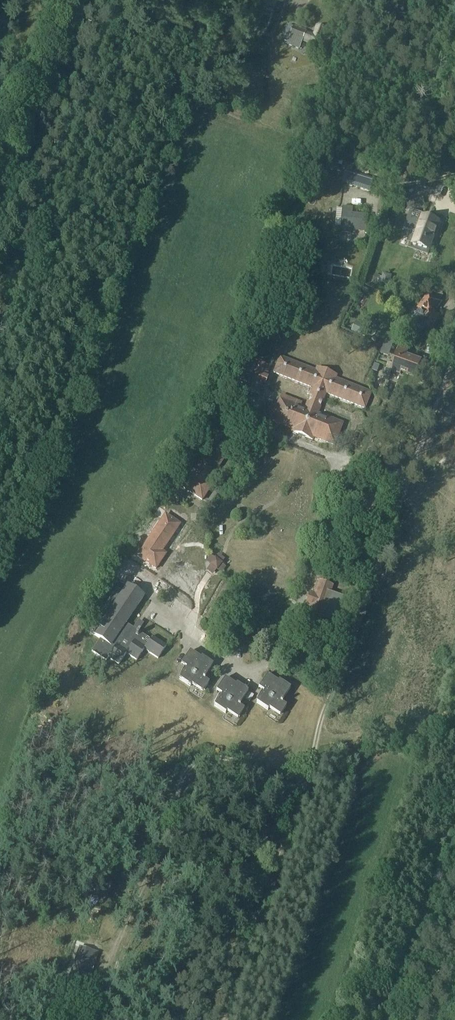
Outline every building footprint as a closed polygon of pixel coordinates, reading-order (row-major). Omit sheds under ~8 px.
[(313,34),(290,25),(285,37),(291,40),(289,46),(300,50),(303,42),(309,44),(309,46),(320,49),(327,29),(317,25),(313,34)] [(350,172),(347,182),(359,186),(362,176),(350,172)] [(422,198),(402,201),(404,211),(424,208),(422,198)] [(353,207),(343,207),(341,233),(352,233),(352,231),(367,232),(369,215),(353,214),(353,207)] [(419,236),(416,235),(412,244),(430,250),(440,222),(426,217),(419,236)] [(375,276),(373,283),(389,287),(391,280),(392,276),(384,274),(383,278),(375,276)] [(418,309),(421,311),(412,323),(424,331),(427,328),(431,331),(441,317),(435,313),(442,301),(439,299),(431,293),(426,299),(418,309)] [(357,322),(352,332),(365,338),(370,328),(357,322)] [(392,371),(401,374),(402,372),(416,377),(422,362),(415,359),(415,360),(407,357),(409,350),(401,347),(394,364),(389,362),(384,374),(390,376),(392,371)] [(290,431),(313,441),(314,438),(334,445),(343,424),(319,414),(322,407),(321,406),(323,400),(324,401),(327,393),(365,408),(372,392),(336,378),(337,376),(316,368),(315,369),(280,356),(273,373),(312,388),(310,395),(310,396),(308,401),(307,401),(305,407),(280,398),(277,404),(269,402),(263,418),(291,429),(290,431)] [(205,454),(182,487),(203,501),(214,485),(210,482),(238,440),(219,427),(202,452),(205,454)] [(182,524),(165,513),(136,556),(157,569),(167,554),(164,551),(182,524)] [(307,620),(320,624),(322,618),(342,625),(351,600),(332,593),(334,586),(321,581),(316,594),(312,593),(307,605),(311,606),(307,620)] [(92,651),(106,661),(109,658),(119,665),(127,654),(137,661),(145,650),(158,659),(167,646),(141,628),(144,624),(139,620),(134,628),(127,623),(144,597),(127,585),(122,592),(117,588),(87,632),(94,637),(95,636),(100,639),(92,651)] [(179,679),(191,686),(192,685),(203,692),(209,682),(205,680),(206,679),(204,678),(213,664),(202,657),(201,658),(190,651),(181,664),(187,668),(179,679)] [(257,702),(268,710),(269,709),(280,716),(287,706),(283,703),(283,702),(282,701),(291,688),(279,680),(278,682),(268,675),(259,688),(264,691),(257,702)] [(214,705),(226,713),(227,712),(238,719),(244,709),(240,706),(241,705),(240,704),(248,691),(237,683),(236,685),(225,678),(216,691),(222,694),(214,705)]
